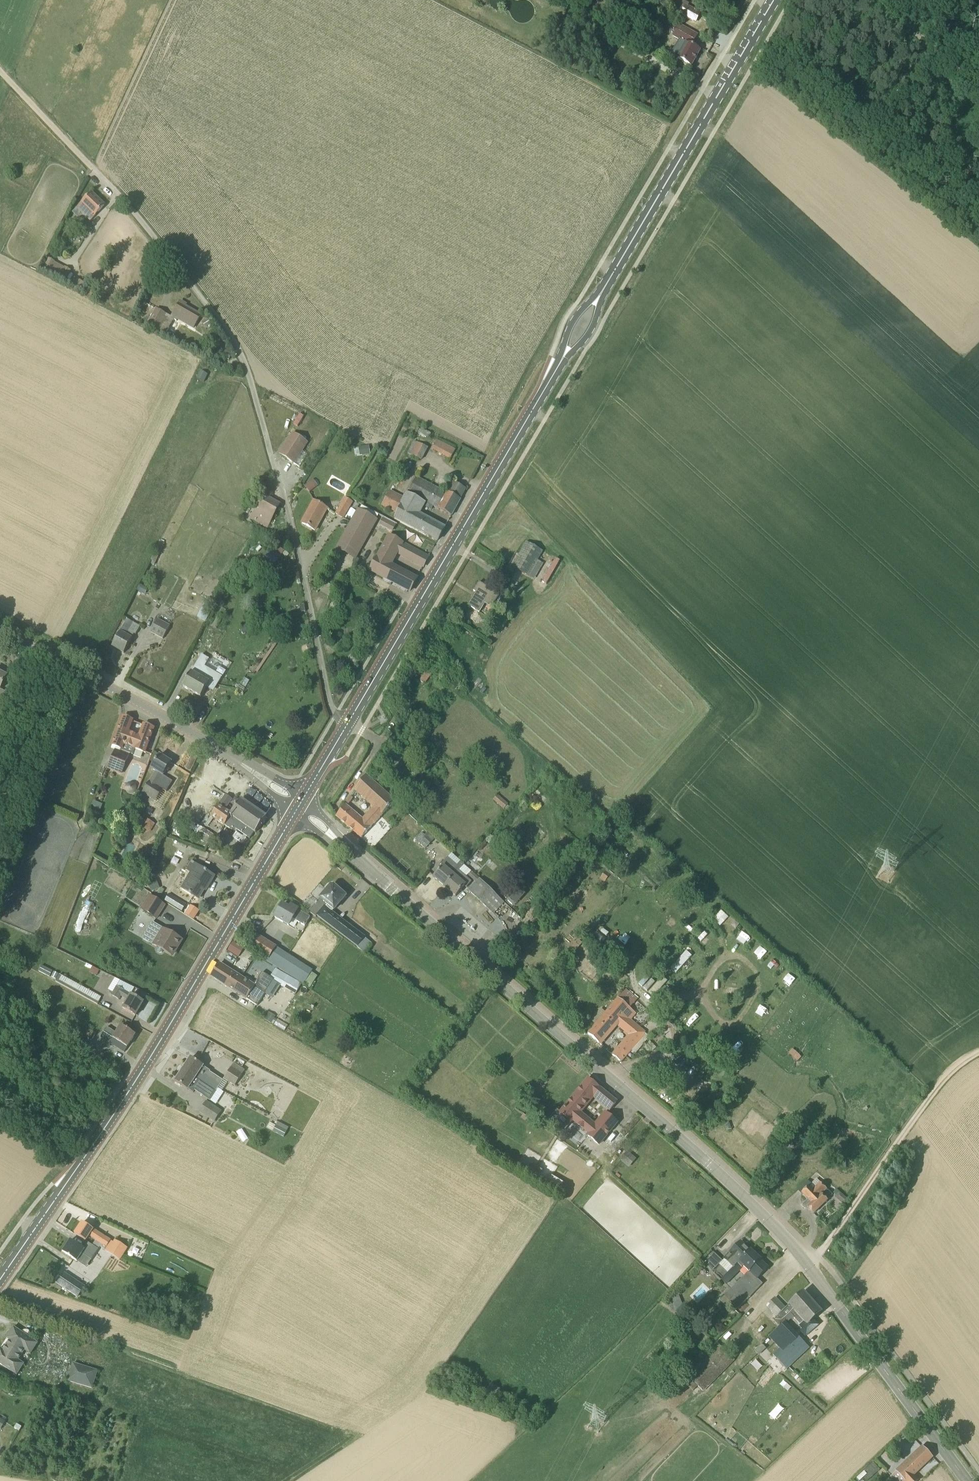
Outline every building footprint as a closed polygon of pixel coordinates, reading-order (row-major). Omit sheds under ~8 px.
[(681,17),(697,25),(702,15),(686,7),(681,17)] [(691,32),(680,26),(673,37),(685,44),(691,32)] [(700,51),(686,43),(677,59),(691,66),(700,51)] [(76,211),(88,223),(104,206),(92,194),(76,211)] [(87,225),(80,232),(78,235),(83,239),(92,229),(87,225)] [(69,274),(71,269),(47,258),(39,275),(77,293),(83,281),(69,274)] [(169,321),(166,319),(155,313),(147,325),(165,336),(174,320),(177,322),(178,320),(193,328),(200,316),(185,307),(186,305),(180,302),(169,321)] [(232,354),(225,350),(222,357),(229,360),(232,354)] [(197,379),(204,383),(208,375),(200,371),(197,379)] [(297,443),(301,438),(295,434),(281,456),(292,463),(302,447),(297,443)] [(451,458),(455,447),(435,439),(430,450),(451,458)] [(415,441),(408,454),(421,461),(428,448),(415,441)] [(369,446),(361,447),(362,456),(370,454),(369,446)] [(438,541),(445,529),(418,514),(425,502),(451,516),(466,490),(453,482),(447,494),(417,477),(404,500),(390,492),(383,505),(397,513),(395,518),(438,541)] [(311,481),(304,486),(310,493),(316,487),(311,481)] [(280,505),(263,495),(250,518),(267,528),(280,505)] [(345,499),(336,514),(343,518),(352,503),(345,499)] [(327,509),(314,502),(302,524),(315,531),(327,509)] [(361,505),(336,550),(341,553),(350,537),(357,541),(373,512),(361,505)] [(383,520),(380,525),(392,532),(395,526),(383,520)] [(397,553),(423,567),(428,558),(389,537),(371,571),(410,592),(417,580),(396,568),(391,565),(397,553)] [(544,551),(527,541),(512,567),(534,580),(544,563),(538,560),(544,551)] [(485,604),(492,608),(500,595),(479,582),(474,591),(476,593),(468,606),(479,613),(485,604)] [(137,591),(143,594),(146,588),(140,585),(137,591)] [(157,619),(150,632),(163,639),(170,626),(157,619)] [(124,654),(135,634),(136,635),(141,627),(127,620),(120,632),(112,647),(124,654)] [(455,631),(467,637),(472,628),(459,622),(455,631)] [(240,628),(243,635),(251,632),(248,624),(240,628)] [(206,664),(218,673),(223,666),(211,658),(206,664)] [(204,663),(199,660),(191,673),(183,687),(201,698),(209,683),(215,673),(203,666),(204,663)] [(432,674),(427,671),(420,680),(425,684),(432,674)] [(145,753),(154,729),(144,726),(140,738),(128,733),(132,721),(123,718),(113,746),(122,750),(124,744),(135,749),(135,750),(145,753)] [(121,774),(129,755),(116,750),(108,768),(121,774)] [(172,763),(160,756),(151,769),(156,772),(153,777),(143,793),(156,802),(163,791),(166,793),(173,782),(164,776),(172,763)] [(371,830),(376,824),(396,801),(366,776),(355,790),(374,806),(363,819),(345,805),(336,817),(362,839),(370,829),(371,830)] [(225,810),(233,800),(226,795),(211,816),(234,832),(236,829),(250,839),(254,833),(256,833),(266,818),(241,801),(231,814),(225,810)] [(504,810),(509,804),(502,799),(497,804),(504,810)] [(94,801),(91,810),(98,813),(101,804),(94,801)] [(140,826),(149,832),(155,823),(145,818),(140,826)] [(198,837),(210,845),(215,836),(203,828),(200,826),(195,835),(198,837)] [(436,839),(428,832),(425,835),(432,842),(436,839)] [(434,878),(445,887),(459,871),(460,870),(465,865),(451,853),(447,859),(449,860),(447,861),(446,860),(441,865),(443,867),(434,878)] [(214,877),(192,863),(187,871),(195,875),(190,883),(187,881),(182,889),(199,899),(204,890),(206,891),(214,877)] [(472,883),(459,871),(445,887),(456,897),(465,886),(467,888),(472,883)] [(502,912),(508,906),(471,872),(467,876),(476,885),(469,892),(493,914),(498,909),(502,912)] [(151,892),(160,888),(156,878),(147,882),(151,892)] [(342,893),(336,888),(336,887),(335,887),(332,887),(320,900),(327,906),(318,917),(357,947),(365,937),(333,913),(347,897),(345,896),(345,895),(343,893),(342,893)] [(150,896),(141,911),(157,920),(166,906),(150,896)] [(305,926),(310,917),(291,906),(290,909),(282,905),(275,918),(289,926),(293,919),(305,926)] [(191,906),(186,915),(193,919),(198,911),(191,906)] [(720,925),(728,916),(721,909),(712,919),(720,925)] [(691,924),(699,928),(703,919),(695,916),(691,924)] [(161,928),(155,925),(149,933),(156,937),(154,940),(159,943),(157,947),(158,948),(157,950),(158,952),(160,953),(162,953),(164,951),(172,956),(181,939),(167,931),(161,928)] [(277,968),(276,970),(300,985),(301,983),(309,988),(317,976),(311,972),(313,970),(276,947),(285,933),(278,929),(269,943),(258,936),(250,948),(268,959),(267,962),(277,968)] [(709,947),(714,941),(703,932),(698,938),(709,947)] [(234,940),(227,951),(238,958),(245,947),(234,940)] [(689,949),(695,954),(699,950),(693,944),(689,949)] [(687,951),(671,968),(676,973),(692,956),(687,951)] [(300,985),(276,970),(271,978),(262,972),(254,986),(219,964),(211,976),(257,1006),(266,991),(264,990),(270,980),(293,995),(300,985)] [(52,971),(42,966),(39,971),(50,977),(52,971)] [(101,997),(60,975),(56,982),(98,1005),(100,1001),(100,1000),(101,997)] [(662,998),(670,989),(664,984),(656,994),(662,998)] [(144,1003),(131,995),(125,991),(117,986),(112,995),(119,1000),(121,996),(128,1000),(123,1009),(136,1016),(144,1003)] [(626,990),(619,999),(630,1009),(637,1000),(626,990)] [(645,1033),(629,1019),(635,1012),(630,1009),(619,999),(618,999),(588,1035),(599,1044),(616,1024),(629,1035),(612,1055),(620,1062),(645,1033)] [(271,1024),(275,1019),(267,1014),(264,1019),(271,1024)] [(125,1053),(128,1048),(136,1035),(121,1026),(116,1034),(107,1028),(101,1037),(125,1053)] [(88,1028),(80,1039),(89,1045),(97,1034),(88,1028)] [(197,1061),(209,1039),(188,1028),(179,1044),(189,1050),(186,1055),(197,1061)] [(183,1070),(216,1092),(223,1081),(210,1072),(211,1071),(191,1058),(183,1070)] [(235,1086),(242,1075),(245,1070),(234,1063),(224,1079),(235,1086)] [(216,1092),(183,1070),(175,1082),(188,1090),(194,1093),(195,1091),(210,1101),(216,1092)] [(616,1103),(604,1093),(588,1080),(556,1119),(567,1128),(574,1119),(588,1132),(586,1135),(599,1146),(618,1121),(604,1110),(594,1122),(580,1111),(593,1096),(610,1110),(616,1103)] [(215,1122),(221,1112),(207,1102),(200,1112),(215,1122)] [(276,1126),(273,1131),(284,1137),(287,1132),(287,1131),(276,1125),(276,1126)] [(242,1141),(248,1137),(244,1130),(238,1134),(242,1141)] [(620,1160),(621,1161),(627,1166),(635,1157),(628,1152),(628,1151),(620,1160)] [(814,1190),(810,1186),(802,1194),(808,1200),(803,1205),(803,1207),(805,1208),(806,1209),(807,1208),(814,1214),(827,1201),(821,1195),(828,1188),(822,1182),(814,1190)] [(835,1197),(844,1206),(849,1201),(839,1192),(835,1197)] [(75,1234),(89,1243),(99,1250),(100,1247),(120,1260),(127,1248),(116,1240),(114,1243),(83,1222),(75,1234)] [(92,1260),(99,1250),(89,1243),(85,1249),(71,1240),(63,1252),(77,1262),(82,1254),(92,1260)] [(724,1259),(733,1268),(750,1251),(740,1242),(729,1253),(730,1253),(724,1259)] [(750,1251),(733,1268),(721,1280),(727,1286),(734,1280),(732,1278),(743,1267),(749,1272),(724,1297),(737,1310),(747,1300),(762,1284),(757,1279),(768,1268),(760,1261),(760,1260),(750,1251)] [(704,1262),(713,1271),(723,1261),(714,1252),(704,1262)] [(85,1286),(75,1280),(67,1291),(78,1298),(85,1286)] [(784,1320),(794,1311),(795,1311),(809,1299),(803,1293),(785,1308),(776,1297),(767,1305),(776,1316),(772,1320),(778,1326),(784,1320)] [(794,1311),(807,1326),(821,1313),(809,1299),(795,1311),(794,1311)] [(784,1320),(778,1326),(767,1336),(781,1352),(774,1358),(784,1370),(808,1349),(784,1323),(784,1320)] [(11,1371),(25,1350),(32,1339),(29,1338),(31,1336),(31,1333),(30,1331),(28,1330),(25,1329),(23,1330),(21,1332),(14,1327),(6,1338),(9,1340),(3,1350),(0,1348),(0,1364),(11,1371)] [(735,1361),(717,1343),(681,1378),(693,1391),(697,1387),(702,1393),(735,1361)] [(824,1353),(818,1358),(827,1368),(833,1363),(824,1353)] [(71,1372),(95,1380),(97,1371),(73,1364),(71,1372)] [(71,1372),(68,1381),(92,1388),(95,1380),(71,1372)] [(932,1457),(922,1447),(891,1477),(895,1480),(917,1480),(912,1476),(932,1457)]
